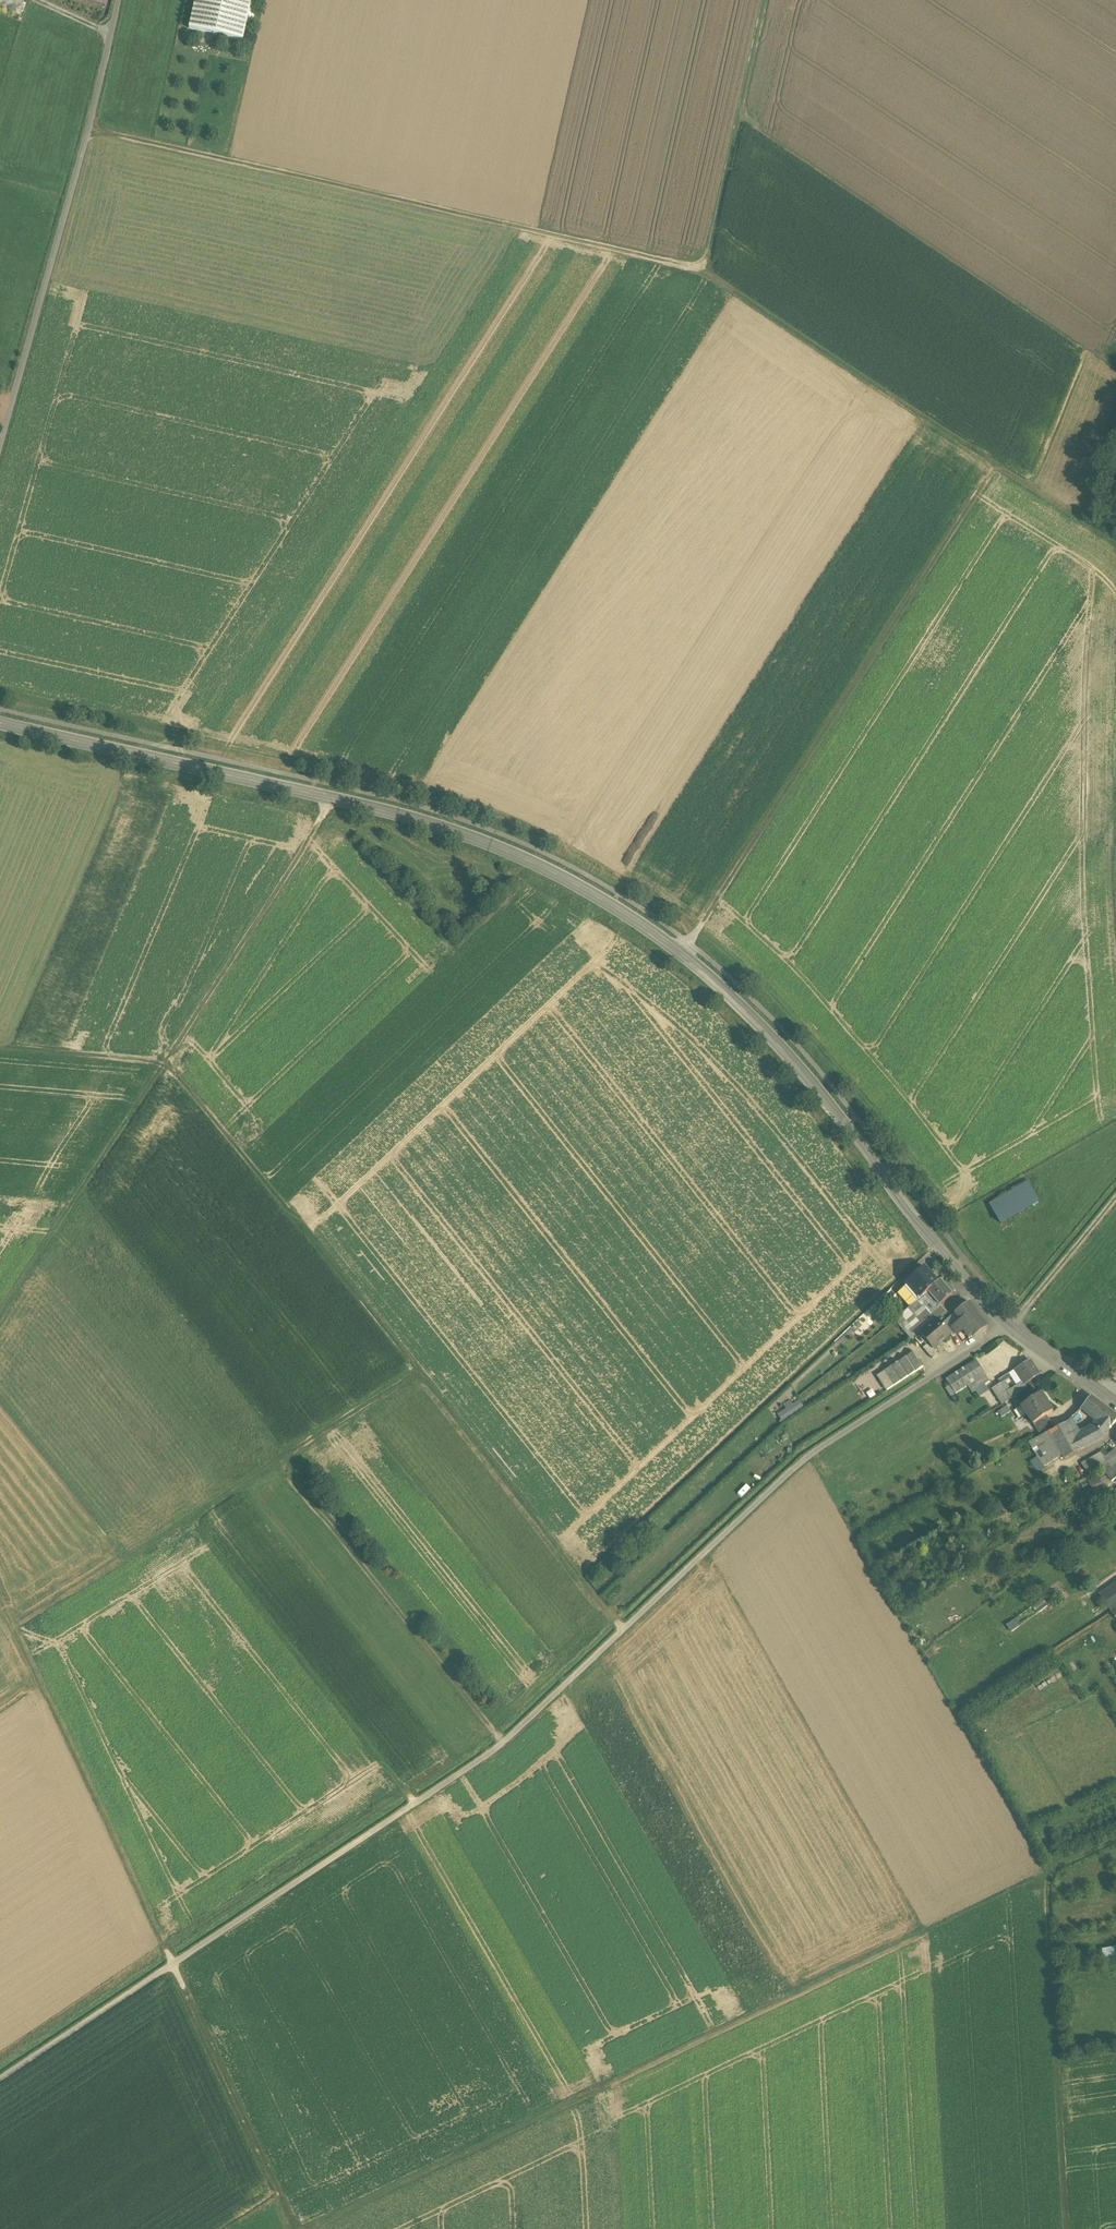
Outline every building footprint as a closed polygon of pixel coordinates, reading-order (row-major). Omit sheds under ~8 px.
[(188,29),(242,41),(251,0),(195,0),(188,29)] [(1039,1202),(1028,1184),(990,1206),(1001,1224),(1039,1202)] [(938,1283),(924,1267),(907,1282),(908,1284),(917,1293),(921,1298),(928,1292),(938,1283)] [(952,1295),(940,1281),(938,1283),(928,1292),(933,1297),(936,1301),(940,1306),(940,1305),(952,1295)] [(908,1284),(900,1291),(908,1300),(905,1302),(908,1306),(918,1298),(915,1295),(917,1293),(908,1284)] [(891,1290),(878,1302),(884,1308),(896,1296),(891,1290)] [(928,1292),(921,1298),(918,1300),(931,1314),(940,1306),(936,1301),(934,1303),(931,1299),(933,1297),(928,1292)] [(918,1300),(895,1321),(911,1340),(918,1335),(936,1319),(931,1314),(918,1300)] [(969,1303),(955,1313),(961,1321),(952,1328),(957,1334),(957,1335),(966,1327),(973,1336),(987,1326),(969,1303)] [(940,1306),(931,1314),(936,1319),(946,1311),(940,1305),(940,1306)] [(955,1313),(942,1324),(951,1335),(953,1338),(957,1334),(952,1328),(961,1321),(955,1313)] [(938,1319),(920,1334),(928,1344),(933,1350),(934,1349),(951,1335),(942,1324),(938,1319)] [(928,1344),(920,1334),(915,1339),(923,1348),(928,1344)] [(986,1353),(1001,1343),(998,1339),(983,1349),(986,1353)] [(933,1350),(928,1344),(923,1348),(932,1359),(938,1354),(934,1349),(933,1350)] [(914,1352),(878,1376),(887,1390),(924,1367),(914,1352)] [(976,1360),(946,1380),(950,1386),(946,1389),(952,1397),(968,1386),(986,1375),(976,1360)] [(1029,1360),(1017,1368),(1027,1383),(1039,1375),(1029,1360)] [(1017,1368),(999,1380),(1001,1383),(992,1388),(1002,1404),(1027,1388),(1025,1385),(1027,1383),(1017,1368)] [(986,1375),(968,1386),(973,1393),(990,1381),(986,1375)] [(1040,1393),(1021,1406),(1027,1415),(1033,1424),(1045,1416),(1052,1412),(1040,1393)] [(1091,1396),(1082,1408),(1090,1414),(1099,1402),(1091,1396)] [(785,1409),(777,1414),(782,1422),(804,1408),(799,1400),(793,1404),(790,1400),(783,1405),(785,1409)] [(1106,1408),(1099,1402),(1090,1414),(1100,1421),(1094,1427),(1102,1439),(1115,1421),(1115,1415),(1108,1409),(1109,1409),(1106,1407),(1106,1408)] [(1007,1406),(998,1412),(1001,1418),(1010,1412),(1007,1406)] [(1020,1420),(1027,1415),(1021,1406),(1014,1411),(1020,1420)] [(1045,1416),(1033,1424),(1041,1436),(1050,1431),(1050,1432),(1054,1430),(1045,1416)] [(1054,1430),(1050,1432),(1062,1456),(1064,1460),(1083,1450),(1075,1438),(1066,1423),(1054,1430)] [(1094,1427),(1075,1438),(1083,1450),(1102,1439),(1094,1427)] [(1041,1436),(1029,1442),(1037,1457),(1043,1467),(1044,1467),(1062,1456),(1050,1432),(1050,1431),(1041,1436)] [(1114,1450),(1104,1458),(1108,1464),(1112,1470),(1106,1475),(1112,1482),(1115,1479),(1115,1452),(1114,1450)] [(1100,1453),(1081,1464),(1088,1474),(1108,1464),(1104,1458),(1100,1453)] [(1043,1467),(1037,1457),(1031,1461),(1038,1473),(1044,1467),(1043,1467)] [(1098,1477),(1088,1482),(1094,1494),(1104,1489),(1098,1477)] [(1100,1595),(1112,1611),(1115,1608),(1115,1584),(1100,1595)] [(1014,1618),(1005,1624),(1010,1631),(1019,1625),(1014,1618)] [(1075,1663),(1089,1655),(1086,1649),(1071,1656),(1075,1663)] [(1080,1670),(1094,1661),(1090,1655),(1076,1664),(1080,1670)] [(1100,1948),(1101,1961),(1115,1958),(1115,1951),(1115,1946),(1100,1948)]
